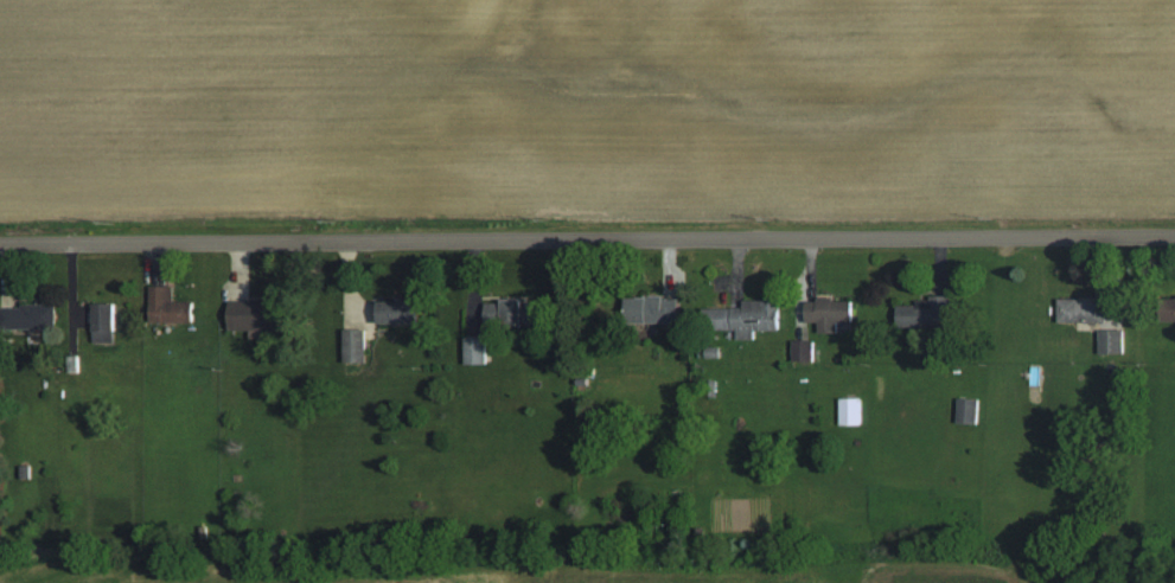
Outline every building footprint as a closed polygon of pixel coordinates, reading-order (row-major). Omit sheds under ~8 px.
[(151,323),(193,321),(193,301),(173,301),(173,285),(150,285),(151,323)] [(918,304),(898,305),(899,326),(951,323),(949,295),(918,297),(918,304)] [(677,323),(677,296),(628,296),(627,322),(677,323)] [(745,306),(715,308),(716,330),(738,329),(739,339),(756,338),(756,330),(781,330),(780,298),(744,300),(745,306)] [(853,321),(853,298),(806,300),(807,321),(819,321),(819,333),(839,332),(838,321),(853,321)] [(1059,321),(1107,321),(1107,299),(1060,298),(1059,321)] [(380,322),(419,323),(420,300),(380,299),(380,322)] [(487,300),(487,324),(539,323),(538,303),(527,303),(527,300),(487,300)] [(251,335),(286,335),(286,301),(230,301),(230,329),(251,329),(251,335)] [(93,303),(95,341),(116,340),(114,302),(93,303)] [(57,328),(56,304),(0,305),(0,322),(0,323),(22,322),(22,329),(57,328)] [(366,328),(344,328),(344,361),(366,361),(366,328)] [(1099,329),(1099,353),(1124,353),(1124,329),(1099,329)] [(488,336),(466,336),(465,363),(487,363),(488,336)] [(793,340),(793,360),(812,361),(813,340),(793,340)] [(840,397),(841,425),(862,425),(862,397),(840,397)] [(979,423),(979,398),(958,397),(957,422),(979,423)]
